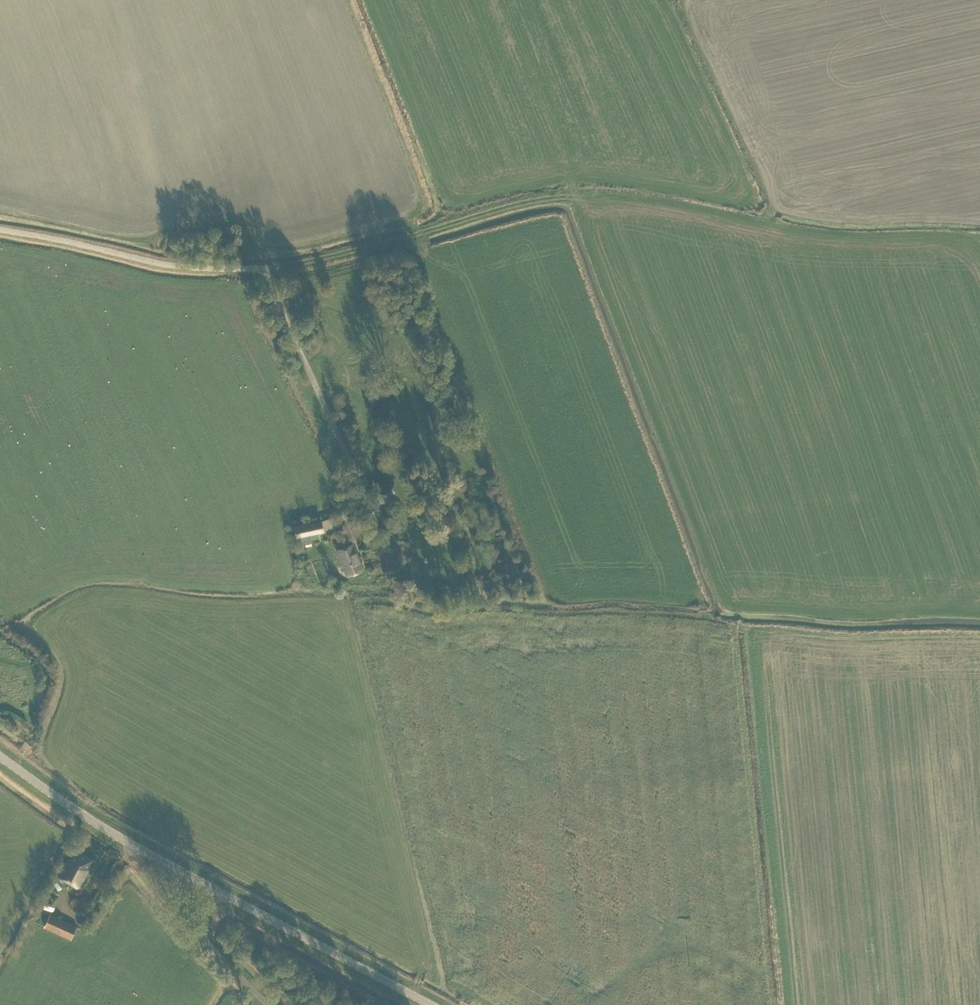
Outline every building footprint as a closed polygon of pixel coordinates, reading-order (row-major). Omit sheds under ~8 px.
[(394,495),(391,488),(377,495),(380,502),(394,495)] [(295,526),(297,536),(323,531),(321,521),(295,526)] [(334,543),(336,549),(347,575),(364,568),(351,536),(334,543)] [(87,869),(93,859),(76,849),(70,859),(68,857),(58,876),(80,888),(90,870),(87,869)] [(45,926),(71,938),(77,926),(50,914),(45,926)]
